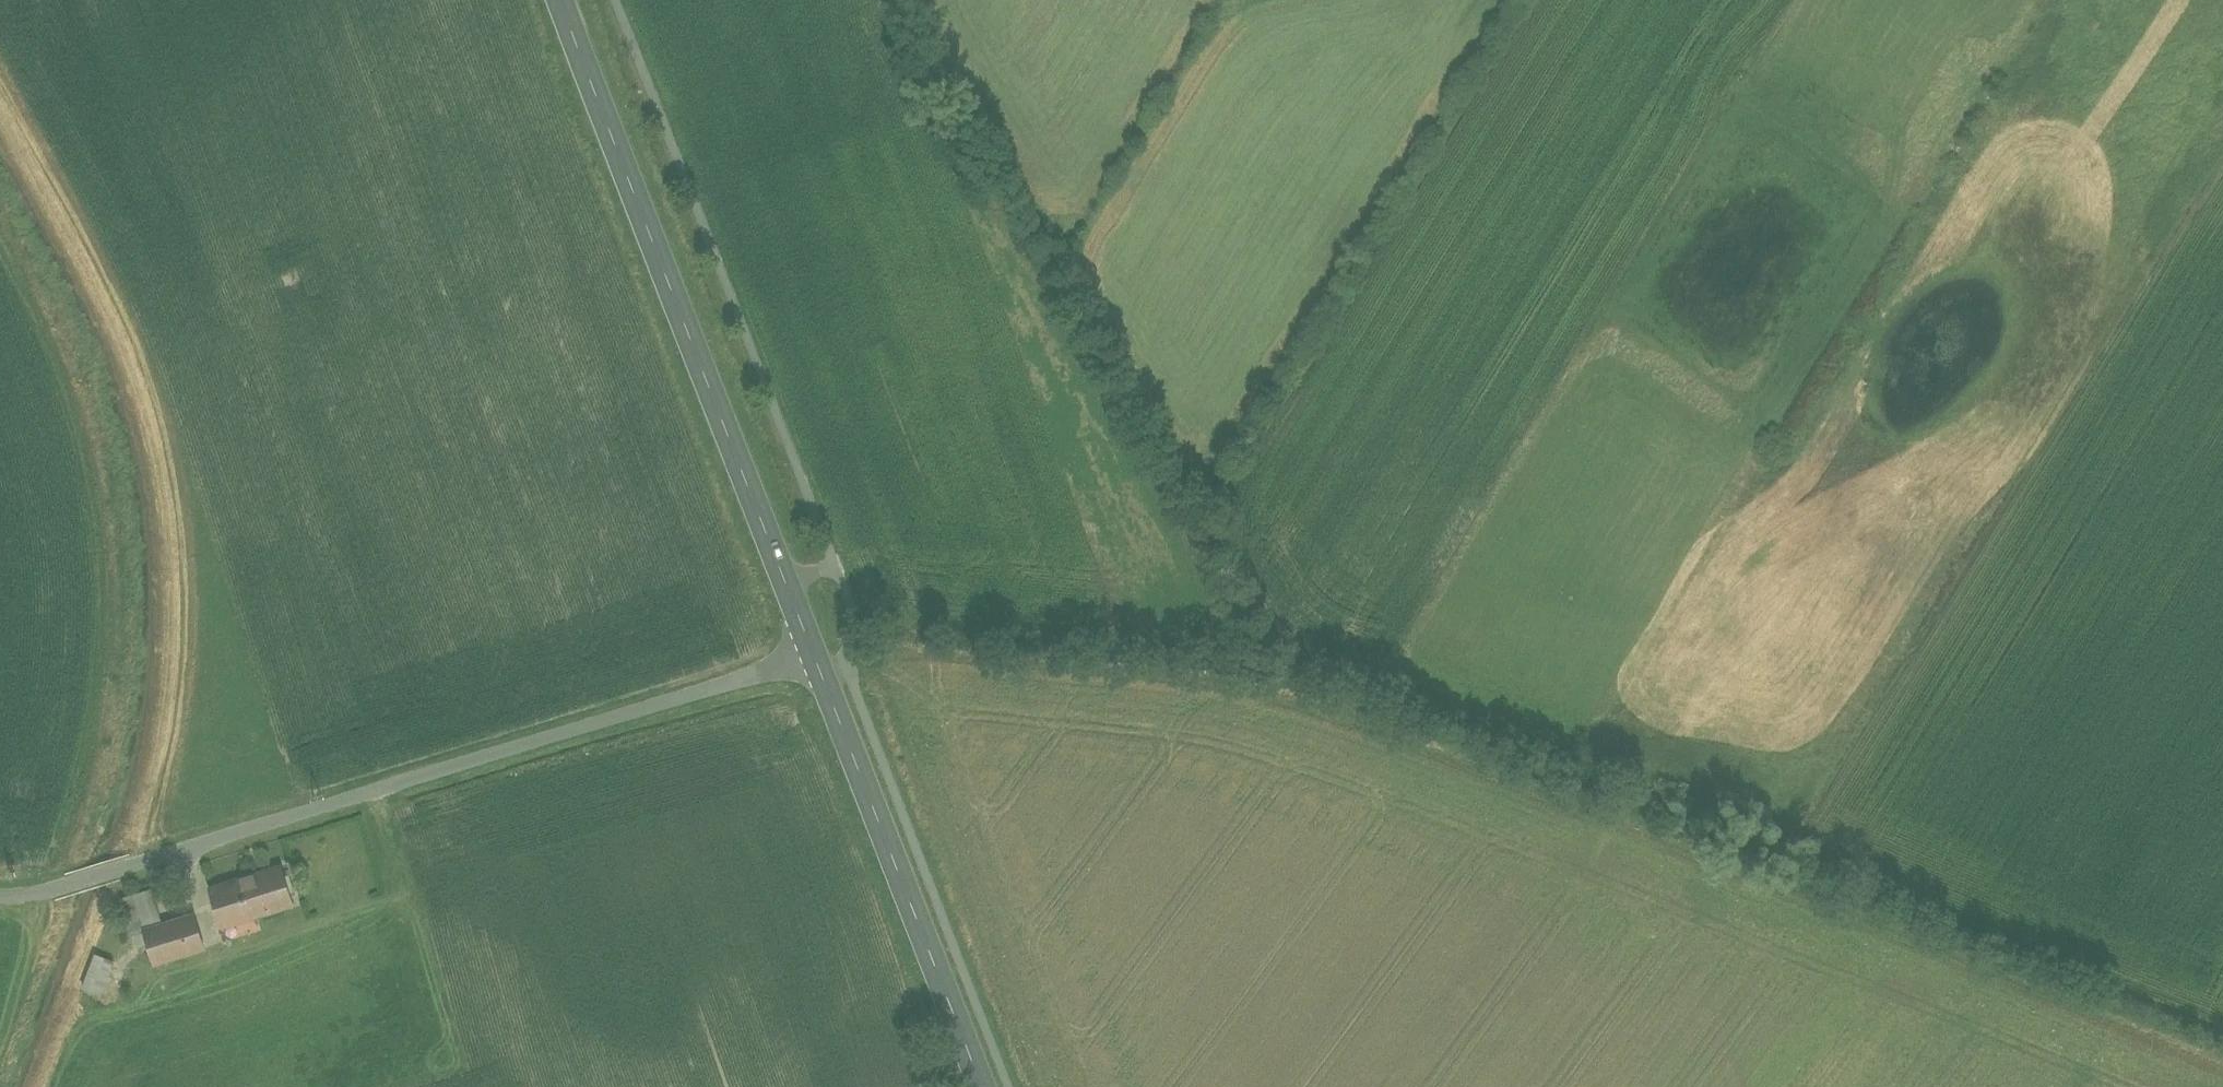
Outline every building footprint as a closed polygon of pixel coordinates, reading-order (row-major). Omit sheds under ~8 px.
[(283,864),(208,885),(221,929),(295,907),(283,864)] [(194,936),(183,897),(152,907),(142,873),(110,883),(124,928),(135,925),(143,952),(194,936)] [(105,946),(85,939),(72,974),(92,981),(105,946)]
